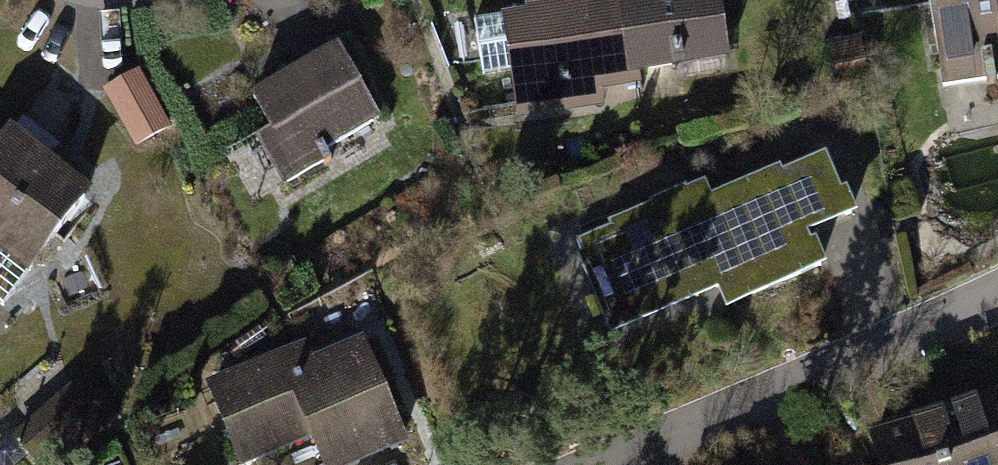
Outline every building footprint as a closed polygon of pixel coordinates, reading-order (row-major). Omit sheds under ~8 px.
[(619,0),(613,0),(476,21),(483,73),(514,68),(521,113),(568,106),(565,87),(631,77),(629,67),(619,0)] [(629,67),(679,59),(680,67),(726,60),(717,0),(619,0),(629,67)] [(941,96),(997,87),(997,0),(928,0),(941,96)] [(336,49),(253,97),(273,131),(256,142),(281,185),(320,163),(313,151),(375,115),(336,49)] [(135,67),(98,88),(130,147),(168,126),(135,67)] [(18,279),(81,196),(0,135),(0,265),(18,279)] [(700,186),(570,236),(608,336),(813,258),(805,237),(847,221),(821,154),(705,199),(700,186)] [(204,385),(235,462),(308,432),(322,464),(348,464),(405,442),(362,338),(313,357),(307,343),(204,385)] [(871,447),(877,464),(997,464),(997,407),(871,447)]
